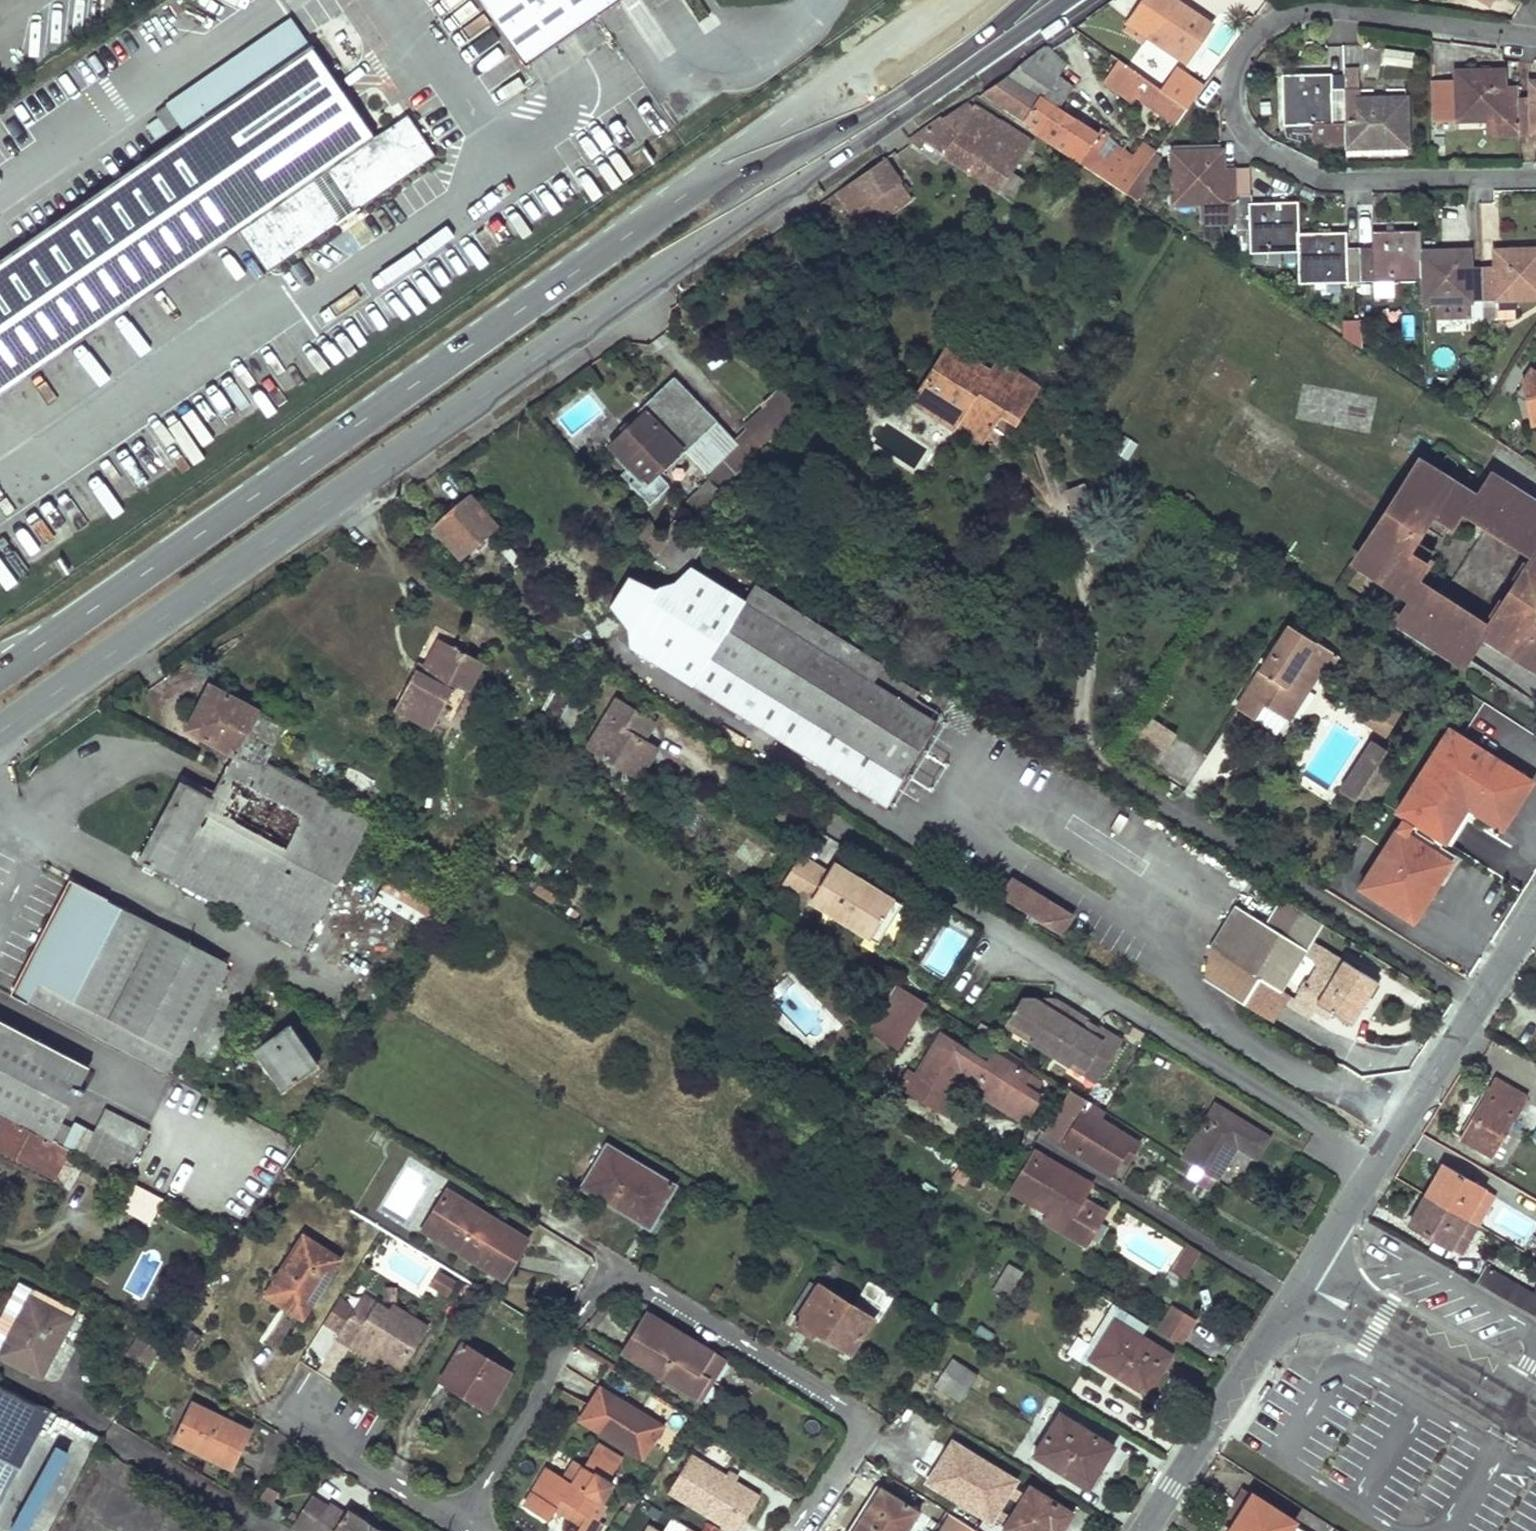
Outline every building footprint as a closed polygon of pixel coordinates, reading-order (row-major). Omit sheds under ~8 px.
[(525,63),(615,0),(481,0),(525,63)] [(1128,23),(1130,25),(1126,32),(1139,41),(1144,34),(1184,61),(1210,24),(1173,0),(1144,0),(1128,23)] [(185,132),(311,45),(292,17),(166,105),(185,132)] [(1159,64),(1125,40),(1113,57),(1147,82),(1159,64)] [(0,260),(0,395),(239,230),(267,271),(435,155),(407,115),(374,136),(311,45),(185,132),(0,260)] [(1045,47),(983,93),(1036,127),(1032,133),(1124,194),(1136,178),(1144,166),(1132,159),(1117,150),(1107,164),(1086,150),(1096,137),(1057,109),(1072,88),(1054,76),(1063,64),(1045,47)] [(1412,67),(1414,50),(1383,47),(1382,64),(1412,67)] [(1147,82),(1109,55),(1096,74),(1130,99),(1133,96),(1175,124),(1185,109),(1161,92),(1147,82)] [(1205,66),(1201,72),(1206,76),(1210,70),(1205,66)] [(1177,71),(1161,92),(1185,109),(1201,88),(1177,71)] [(1456,116),(1484,115),(1485,123),(1485,135),(1517,135),(1517,131),(1535,131),(1535,83),(1530,83),(1530,99),(1517,99),(1516,86),(1505,86),(1504,71),(1456,71),(1456,116)] [(1344,148),(1378,148),(1377,143),(1406,142),(1405,99),(1358,99),(1358,91),(1330,90),(1331,75),(1282,76),(1283,120),(1311,120),(1311,125),(1330,124),(1330,145),(1344,144),(1344,148)] [(937,121),(908,142),(920,149),(925,142),(998,191),(1010,173),(1030,143),(1030,142),(999,121),(997,123),(972,106),(969,111),(965,104),(937,121)] [(1450,116),(1435,116),(1436,131),(1450,131),(1450,116)] [(1132,159),(1144,166),(1153,154),(1142,146),(1132,159)] [(1513,300),(1513,295),(1535,294),(1535,249),(1494,250),(1494,267),(1468,267),(1467,252),(1420,253),(1419,232),(1372,233),(1371,248),(1345,248),(1345,233),(1297,233),(1296,203),(1249,204),(1249,196),(1235,197),(1234,167),(1220,167),(1220,151),(1171,153),(1172,197),(1201,197),(1201,202),(1202,221),(1234,220),(1235,249),(1250,248),(1250,252),(1296,251),(1297,277),(1326,276),(1327,282),(1373,280),(1393,280),(1420,279),(1420,297),(1448,296),(1448,300),(1468,300),(1468,320),(1495,318),(1495,300),(1513,300)] [(877,219),(878,221),(911,199),(884,158),(835,193),(850,216),(856,212),(867,205),(877,219)] [(1010,173),(998,191),(1010,198),(1021,181),(1010,173)] [(1136,178),(1124,194),(1131,198),(1142,182),(1136,178)] [(867,205),(856,212),(866,226),(877,219),(867,205)] [(905,248),(898,250),(901,258),(908,256),(905,248)] [(1393,280),(1373,280),(1374,296),(1393,295),(1393,280)] [(1343,319),(1346,343),(1362,341),(1359,317),(1343,319)] [(952,427),(954,423),(961,413),(988,430),(999,412),(1013,421),(1037,386),(996,360),(988,372),(947,346),(912,401),(952,427)] [(1520,384),(1524,401),(1535,409),(1535,374),(1529,370),(1520,384)] [(723,486),(765,446),(751,431),(718,462),(717,460),(733,445),(674,382),(609,447),(628,468),(620,476),(648,505),(667,487),(656,473),(683,445),(723,486)] [(1332,421),(1336,389),(1301,384),(1296,415),(1332,421)] [(767,444),(793,417),(777,398),(749,425),(767,444)] [(1524,401),(1529,421),(1535,419),(1535,409),(1524,401)] [(961,413),(954,423),(982,441),(988,430),(961,413)] [(1430,549),(1379,518),(1351,562),(1409,600),(1395,623),(1461,664),(1480,635),(1532,669),(1535,663),(1535,505),(1489,475),(1474,498),(1416,462),(1387,506),(1437,539),(1457,509),(1484,526),(1439,597),(1411,580),(1430,549)] [(435,528),(460,558),(495,528),(470,499),(435,528)] [(1387,506),(1379,518),(1430,549),(1437,539),(1387,506)] [(631,652),(881,808),(934,724),(921,716),(927,707),(874,675),(869,684),(763,617),(687,570),(697,554),(674,539),(656,560),(652,564),(677,580),(654,587),(629,579),(611,609),(627,632),(631,652)] [(869,684),(874,675),(768,609),(763,617),(869,684)] [(1235,709),(1254,720),(1263,707),(1285,720),(1286,721),(1325,662),(1331,653),(1288,626),(1235,709)] [(416,673),(397,710),(433,730),(445,708),(457,687),(468,693),(484,664),(441,642),(426,669),(423,676),(416,673)] [(1331,653),(1325,662),(1335,668),(1340,659),(1331,653)] [(426,669),(420,666),(416,673),(423,676),(426,669)] [(574,693),(553,670),(540,692),(550,698),(540,717),(555,726),(570,699),(574,693)] [(211,686),(188,730),(235,757),(237,758),(251,732),(275,746),(286,727),(211,686)] [(457,687),(445,708),(457,714),(468,693),(457,687)] [(1381,737),(1385,732),(1375,726),(1379,720),(1375,717),(1381,708),(1367,698),(1353,718),(1381,737)] [(570,699),(555,726),(571,733),(585,707),(570,699)] [(616,700),(587,748),(638,780),(657,749),(643,740),(654,723),(616,700)] [(1263,707),(1254,720),(1276,734),(1285,720),(1263,707)] [(1375,726),(1385,732),(1395,716),(1381,708),(1375,717),(1379,720),(1375,726)] [(1163,759),(1177,729),(1150,716),(1135,746),(1163,759)] [(1523,777),(1445,727),(1393,809),(1440,840),(1471,792),(1505,814),(1525,784),(1523,777)] [(1381,759),(1372,753),(1345,795),(1353,801),(1381,759)] [(235,757),(225,774),(226,774),(241,782),(250,765),(237,758),(235,757)] [(250,765),(241,782),(252,788),(265,764),(254,759),(250,765)] [(265,764),(252,788),(305,816),(317,795),(318,793),(266,763),(265,764)] [(1375,803),(1392,777),(1378,768),(1361,795),(1375,803)] [(188,784),(145,865),(303,950),(359,845),(314,821),(305,816),(252,788),(241,782),(226,774),(215,793),(205,788),(203,792),(188,784)] [(1505,814),(1471,792),(1440,840),(1446,843),(1468,808),(1497,827),(1505,814)] [(317,795),(305,816),(314,821),(326,800),(317,795)] [(326,800),(314,821),(359,845),(371,824),(326,800)] [(801,861),(782,889),(866,946),(891,907),(872,895),(867,902),(859,897),(864,889),(835,870),(828,879),(801,861)] [(1013,880),(1001,900),(1060,934),(1072,915),(1013,880)] [(69,883),(11,995),(26,1003),(85,891),(69,883)] [(872,895),(864,889),(859,897),(867,902),(872,895)] [(227,964),(85,891),(26,1003),(169,1076),(216,986),(223,972),(225,968),(227,964)] [(1265,926),(1307,951),(1313,940),(1323,924),(1281,898),(1267,922),(1265,926)] [(1210,947),(1220,953),(1225,955),(1248,916),(1265,926),(1267,922),(1236,904),(1210,947)] [(891,907),(866,946),(875,952),(900,914),(891,907)] [(1307,951),(1265,926),(1248,916),(1225,955),(1220,953),(1205,977),(1269,1015),(1283,990),(1307,951)] [(1313,940),(1307,951),(1313,955),(1319,944),(1313,940)] [(1296,997),(1314,1009),(1318,1004),(1331,1012),(1350,1024),(1378,981),(1319,944),(1313,955),(1322,974),(1319,979),(1305,982),(1296,997)] [(223,972),(216,986),(220,988),(230,971),(225,968),(223,972)] [(866,981),(852,1002),(859,1007),(872,984),(866,981)] [(925,1002),(900,986),(872,1030),(898,1046),(925,1002)] [(1290,994),(1283,990),(1269,1015),(1275,1019),(1290,994)] [(1031,1046),(1069,1069),(1072,1064),(1098,1080),(1099,1080),(1120,1044),(1096,1029),(1094,1033),(1085,1027),(1087,1024),(1059,1007),(1057,1010),(1047,1003),(1020,1005),(1008,1025),(1034,1040),(1031,1046)] [(1318,1004),(1314,1009),(1328,1017),(1331,1012),(1318,1004)] [(5,1117),(47,1139),(52,1141),(89,1070),(0,1023),(0,1114),(5,1117)] [(1087,1024),(1085,1027),(1094,1033),(1096,1029),(1087,1024)] [(1034,1040),(1008,1025),(1005,1030),(1031,1046),(1034,1040)] [(285,1029),(256,1050),(284,1092),(314,1070),(285,1029)] [(940,1035),(915,1078),(948,1098),(962,1076),(1028,1115),(1040,1096),(1036,1093),(1022,1085),(1028,1074),(993,1054),(987,1063),(940,1035)] [(1072,1064),(1069,1069),(1096,1085),(1098,1080),(1072,1064)] [(948,1098),(915,1078),(908,1074),(900,1089),(948,1117),(966,1088),(1024,1123),(1028,1115),(962,1076),(948,1098)] [(1028,1074),(1022,1085),(1036,1093),(1042,1082),(1028,1074)] [(1496,1079),(1462,1138),(1495,1157),(1525,1106),(1523,1104),(1527,1097),(1496,1079)] [(1070,1091),(1043,1135),(1110,1176),(1120,1161),(1133,1140),(1100,1119),(1105,1112),(1070,1091)] [(1201,1172),(1215,1180),(1237,1146),(1255,1157),(1267,1138),(1215,1106),(1182,1160),(1201,1172)] [(5,1117),(0,1127),(0,1148),(46,1172),(60,1145),(52,1141),(47,1139),(5,1117)] [(64,1147),(71,1151),(82,1157),(94,1135),(75,1125),(64,1147)] [(94,1135),(82,1157),(103,1168),(117,1138),(97,1128),(94,1135)] [(117,1138),(103,1168),(124,1179),(139,1149),(117,1138)] [(1133,1140),(1120,1161),(1126,1164),(1139,1144),(1133,1140)] [(60,1145),(46,1172),(56,1178),(71,1151),(64,1147),(60,1145)] [(607,1146),(581,1189),(657,1234),(664,1224),(656,1219),(677,1187),(607,1146)] [(1047,1212),(1042,1220),(1061,1231),(1085,1245),(1100,1219),(1084,1211),(1088,1204),(1080,1200),(1089,1186),(1040,1157),(1043,1154),(1034,1149),(1009,1189),(1047,1212)] [(1443,1167),(1426,1196),(1478,1226),(1495,1197),(1443,1167)] [(1215,1180),(1201,1172),(1194,1183),(1208,1192),(1215,1180)] [(163,1199),(130,1182),(117,1205),(150,1223),(163,1199)] [(448,1191),(423,1230),(504,1279),(527,1240),(448,1191)] [(1478,1226),(1426,1196),(1411,1223),(1463,1253),(1478,1226)] [(1088,1204),(1084,1211),(1100,1219),(1103,1213),(1088,1204)] [(303,1237),(265,1294),(288,1309),(293,1302),(308,1311),(342,1261),(303,1237)] [(1208,1255),(1198,1249),(1182,1274),(1193,1281),(1208,1255)] [(841,1265),(835,1261),(823,1280),(829,1284),(841,1265)] [(1009,1265),(992,1292),(1005,1301),(1023,1274),(1009,1265)] [(441,1267),(429,1283),(447,1297),(459,1281),(441,1267)] [(1477,1283),(1535,1317),(1535,1287),(1532,1294),(1486,1268),(1477,1283)] [(878,1323),(894,1297),(869,1282),(854,1308),(819,1287),(794,1327),(812,1339),(817,1332),(832,1341),(832,1343),(851,1354),(873,1320),(878,1323)] [(35,1290),(22,1284),(0,1328),(0,1354),(1,1355),(35,1290)] [(75,1311),(35,1290),(1,1355),(41,1376),(75,1311)] [(364,1297),(357,1309),(369,1317),(377,1305),(364,1297)] [(308,1311),(293,1302),(288,1309),(304,1319),(308,1311)] [(357,1309),(339,1338),(352,1347),(356,1341),(380,1356),(401,1368),(426,1328),(392,1307),(389,1312),(377,1305),(369,1317),(357,1309)] [(1174,1307),(1158,1331),(1180,1344),(1195,1320),(1174,1307)] [(649,1315),(625,1354),(701,1400),(725,1361),(649,1315)] [(1113,1320),(1090,1360),(1140,1389),(1155,1365),(1162,1369),(1170,1355),(1113,1320)] [(380,1356),(356,1341),(352,1347),(376,1362),(380,1356)] [(464,1344),(442,1380),(488,1409),(511,1373),(464,1344)] [(575,1351),(570,1367),(596,1376),(602,1359),(575,1351)] [(952,1360),(935,1387),(959,1403),(977,1375),(952,1360)] [(1155,1365),(1140,1389),(1147,1394),(1162,1369),(1155,1365)] [(50,1410),(0,1384),(0,1508),(50,1410)] [(1266,1385),(1257,1399),(1263,1402),(1272,1388),(1266,1385)] [(639,1413),(597,1388),(577,1420),(641,1458),(653,1439),(635,1429),(634,1419),(639,1413)] [(250,1431),(195,1404),(176,1442),(197,1453),(199,1450),(232,1467),(250,1431)] [(661,1426),(639,1413),(634,1419),(635,1429),(653,1439),(661,1426)] [(1060,1414),(1035,1456),(1081,1485),(1092,1468),(1098,1471),(1113,1447),(1060,1414)] [(934,1439),(914,1472),(940,1487),(961,1455),(934,1439)] [(667,1490),(732,1530),(735,1530),(757,1496),(689,1454),(667,1490)] [(567,1516),(578,1523),(573,1530),(594,1530),(602,1518),(589,1509),(598,1494),(601,1496),(609,1485),(605,1482),(612,1471),(588,1457),(581,1468),(571,1483),(561,1478),(545,1468),(530,1492),(536,1496),(528,1509),(545,1520),(553,1508),(558,1499),(572,1508),(567,1516)] [(571,1483),(581,1468),(572,1462),(561,1478),(571,1483)] [(1098,1471),(1092,1468),(1081,1485),(1087,1488),(1098,1471)] [(881,1488),(870,1505),(874,1508),(885,1491),(881,1488)] [(976,1530),(978,1530),(1047,1530),(1049,1528),(1053,1530),(1060,1530),(1070,1515),(1028,1490),(1016,1510),(996,1498),(976,1530)] [(870,1505),(854,1530),(906,1530),(918,1512),(885,1491),(874,1508),(870,1505)] [(1236,1522),(1252,1496),(1244,1491),(1229,1517),(1236,1522)] [(536,1496),(530,1492),(521,1506),(528,1509),(536,1496)] [(327,1504),(312,1495),(290,1529),(294,1530),(311,1530),(327,1504)] [(1252,1496),(1236,1522),(1230,1530),(1302,1530),(1293,1525),(1295,1522),(1252,1496)] [(558,1499),(553,1508),(567,1516),(572,1508),(558,1499)] [(311,1530),(381,1530),(347,1510),(344,1514),(327,1504),(311,1530)] [(952,1515),(942,1530),(978,1530),(976,1530),(952,1515)] [(672,1517),(664,1530),(695,1530),(672,1517)]
